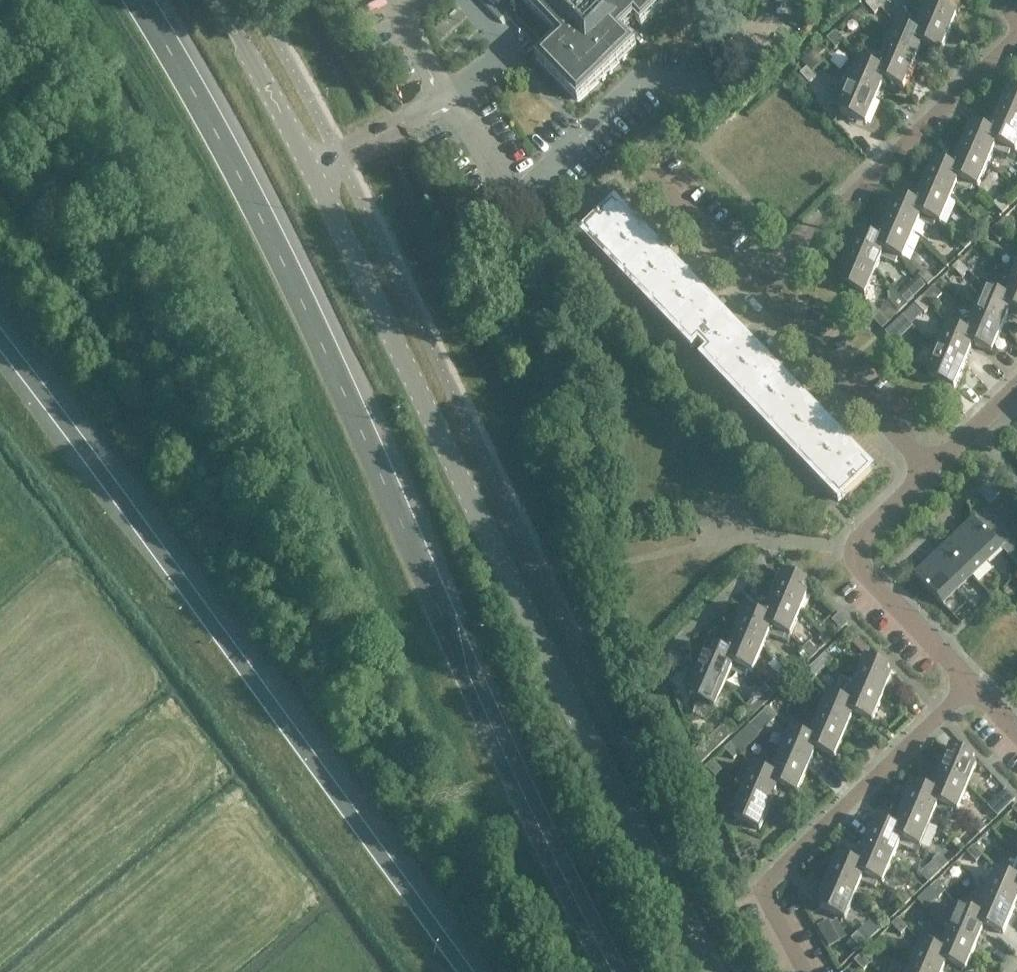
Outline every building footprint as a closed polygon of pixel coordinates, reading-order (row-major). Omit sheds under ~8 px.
[(555,37),(534,57),(577,101),(635,45),(621,31),(633,20),(640,27),(668,0),(520,0),(555,37)] [(874,0),(872,0),(866,5),(875,15),(882,8),(874,0)] [(952,25),(960,8),(956,6),(958,0),(929,0),(924,14),(952,25)] [(863,8),(856,14),(862,21),(869,15),(863,8)] [(923,40),(921,46),(941,54),(952,25),(924,14),(918,27),(904,21),(901,28),(915,34),(914,37),(923,40)] [(915,34),(901,28),(896,26),(885,51),(914,63),(921,46),(923,40),(914,37),(915,34)] [(843,44),(834,34),(827,40),(836,50),(843,44)] [(885,78),(883,82),(903,90),(914,63),(885,51),(880,63),(866,57),(863,64),(877,70),(875,75),(885,78)] [(877,70),(863,64),(858,62),(847,90),(875,102),(883,82),(885,78),(875,75),(877,70)] [(816,78),(807,69),(801,75),(810,85),(816,78)] [(1007,88),(997,114),(1016,123),(1016,92),(1007,88)] [(875,102),(847,90),(840,107),(844,109),(842,115),(866,125),(875,102)] [(1016,152),(1016,148),(1016,123),(997,114),(989,132),(988,136),(997,140),(995,144),(1009,150),(1015,153),(1016,152)] [(988,136),(989,132),(970,124),(959,151),(988,162),(993,151),(1006,156),(1009,150),(995,144),(997,140),(988,136)] [(958,181),(971,186),(977,189),(988,162),(959,151),(952,168),(951,173),(960,176),(958,181)] [(951,173),(952,168),(932,160),(922,187),(951,198),(955,188),(969,193),(971,186),(958,181),(960,176),(951,173)] [(921,217),(934,222),(940,225),(951,198),(922,187),(914,205),(913,209),(922,213),(921,217)] [(913,209),(914,205),(895,197),(884,223),(913,235),(918,224),(931,229),(934,222),(921,217),(922,213),(913,209)] [(1000,199),(993,205),(1002,215),(1009,208),(1000,199)] [(613,204),(584,233),(842,501),(871,474),(697,292),(613,204)] [(883,253),(896,258),(903,261),(913,235),(884,223),(877,241),(875,245),(885,249),(883,253)] [(996,227),(990,233),(999,243),(1006,236),(996,227)] [(875,245),(877,241),(857,233),(846,259),(876,271),(880,260),(894,265),(896,258),(883,253),(885,249),(875,245)] [(962,235),(955,241),(964,251),(971,245),(962,235)] [(876,271),(846,259),(838,278),(843,280),(840,287),(865,297),(876,271)] [(969,273),(960,263),(953,269),(962,279),(969,273)] [(934,280),(925,270),(918,277),(927,286),(934,280)] [(1010,309),(1016,312),(1016,281),(1012,279),(1007,291),(993,285),(990,292),(1004,298),(1002,301),(1011,305),(1010,309)] [(1004,298),(990,292),(984,290),(973,315),(1002,328),(1010,309),(1011,305),(1002,301),(1004,298)] [(931,309),(922,299),(915,305),(924,315),(931,309)] [(879,315),(873,321),(882,330),(888,324),(879,315)] [(974,342),(972,345),(991,353),(1002,328),(973,315),(968,327),(954,321),(951,328),(965,334),(964,338),(974,342)] [(965,334),(951,328),(946,326),(935,352),(964,364),(972,345),(974,342),(964,338),(965,334)] [(901,337),(892,328),(885,334),(894,343),(901,337)] [(964,364),(935,352),(927,371),(932,373),(929,379),(954,389),(964,364)] [(989,482),(978,493),(989,505),(1000,494),(989,482)] [(979,525),(988,516),(982,510),(973,519),(979,525)] [(988,516),(979,525),(985,532),(994,523),(988,516)] [(973,519),(958,533),(986,563),(1001,548),(997,544),(991,538),(985,532),(979,525),(973,519)] [(991,538),(1000,529),(994,523),(985,532),(991,538)] [(1000,529),(991,538),(997,544),(1006,535),(1000,529)] [(958,533),(943,547),(972,576),(986,563),(958,533)] [(1003,551),(1012,542),(1006,535),(997,544),(1001,548),(1003,551)] [(1003,551),(1009,557),(1016,549),(1016,547),(1012,542),(1003,551)] [(972,576),(943,547),(929,561),(957,590),(972,576)] [(957,590),(929,561),(914,575),(942,604),(957,590)] [(805,589),(807,584),(782,573),(772,597),(801,609),(809,591),(805,589)] [(771,629),(785,634),(789,636),(801,609),(772,597),(763,617),(763,618),(768,620),(765,626),(771,628),(771,629)] [(763,618),(763,617),(745,610),(734,635),(763,647),(768,634),(782,640),(785,634),(771,629),(771,628),(765,626),(768,620),(763,618)] [(847,624),(838,615),(832,621),(841,630),(847,624)] [(851,628),(844,634),(854,644),(860,638),(851,628)] [(733,665),(747,671),(752,673),(763,647),(734,635),(726,654),(726,653),(725,654),(730,656),(728,662),(733,664),(733,665)] [(870,648),(860,638),(854,644),(853,645),(865,658),(870,648)] [(817,652),(808,642),(802,648),(811,658),(817,652)] [(725,654),(726,653),(707,645),(695,673),(724,685),(730,670),(745,677),(747,671),(733,665),(733,664),(728,662),(730,656),(725,654)] [(886,676),(889,669),(864,659),(855,682),(883,694),(890,677),(886,676)] [(815,681),(806,671),(799,677),(808,687),(815,681)] [(724,685),(695,673),(688,689),(693,691),(690,698),(715,708),(724,685)] [(780,688),(771,678),(765,684),(774,694),(780,688)] [(853,685),(841,680),(836,691),(834,690),(831,697),(845,702),(845,703),(850,706),(848,712),(853,714),(871,722),(883,694),(855,682),(853,685)] [(845,703),(845,702),(831,697),(826,695),(816,720),(845,732),(853,714),(848,712),(850,706),(845,703)] [(778,716),(769,707),(762,713),(771,723),(778,716)] [(835,758),(845,732),(816,720),(810,732),(796,726),(793,733),(808,739),(813,741),(811,748),(816,750),(835,758)] [(736,730),(727,721),(720,727),(729,737),(736,730)] [(808,739),(793,733),(789,731),(778,757),(807,770),(815,750),(816,750),(811,748),(813,741),(808,739)] [(740,752),(731,743),(724,749),(733,759),(740,752)] [(939,771),(969,784),(976,766),(971,764),(974,758),(949,748),(939,771)] [(807,770),(778,757),(773,769),(758,763),(756,769),(770,775),(770,776),(776,778),(773,784),(778,786),(778,787),(797,795),(807,770)] [(722,770),(713,760),(706,767),(715,776),(722,770)] [(770,776),(770,775),(756,769),(751,767),(739,795),(769,807),(777,787),(778,787),(778,786),(773,784),(776,778),(770,776)] [(938,803),(953,809),(957,811),(969,784),(939,771),(931,791),(931,792),(935,794),(933,800),(939,802),(938,803)] [(931,792),(931,791),(912,783),(901,809),(930,821),(935,810),(950,816),(953,809),(938,803),(939,802),(933,800),(935,794),(931,792)] [(1015,800),(1006,790),(999,796),(1008,806),(1015,800)] [(769,807),(739,795),(732,813),(736,814),(734,820),(759,831),(769,807)] [(901,839),(915,845),(919,847),(930,821),(901,809),(893,828),(898,830),(895,836),(901,839)] [(986,828),(977,818),(970,824),(979,834),(986,828)] [(893,828),(875,820),(863,846),(892,859),(898,846),(912,852),(915,845),(901,839),(895,836),(898,830),(893,828)] [(863,876),(877,881),(882,883),(892,859),(863,846),(856,864),(856,865),(860,867),(858,873),(864,875),(863,876)] [(982,856),(973,847),(966,853),(975,863),(982,856)] [(948,864),(939,854),(932,860),(941,870),(948,864)] [(856,865),(856,864),(837,856),(825,884),(854,896),(860,882),(875,888),(877,881),(863,876),(864,875),(858,873),(860,867),(856,865)] [(1003,865),(1000,873),(1014,878),(1014,879),(1016,880),(1016,871),(1003,865)] [(1000,873),(995,870),(984,895),(1014,908),(1016,901),(1016,888),(1016,887),(1016,880),(1014,879),(1014,878),(1000,873)] [(945,892),(936,883),(929,889),(938,899),(945,892)] [(854,896),(825,884),(818,901),(822,903),(820,909),(844,920),(854,896)] [(911,900),(902,890),(895,896),(904,906),(911,900)] [(1014,908),(984,895),(979,907),(965,901),(962,909),(976,914),(976,915),(977,915),(976,916),(982,918),(980,924),(984,926),(984,927),(1003,935),(1014,908)] [(976,914),(962,909),(958,907),(947,933),(976,945),(984,927),(984,926),(980,924),(982,918),(976,916),(977,915),(976,915),(976,914)] [(907,929),(898,919),(891,925),(900,935),(907,929)] [(828,921),(818,927),(829,947),(839,941),(828,921)] [(864,927),(858,933),(866,941),(872,935),(864,927)] [(866,941),(858,933),(851,939),(851,940),(858,947),(860,949),(867,942),(866,941)] [(976,945),(947,933),(943,944),(928,938),(925,945),(939,951),(939,952),(944,955),(942,961),(946,963),(946,964),(965,971),(976,945)] [(858,947),(851,940),(846,945),(853,952),(858,947)] [(939,951),(925,945),(920,943),(909,970),(912,971),(943,971),(946,964),(946,963),(942,961),(944,955),(939,952),(939,951)] [(870,965),(860,955),(854,961),(863,971),(870,965)]
